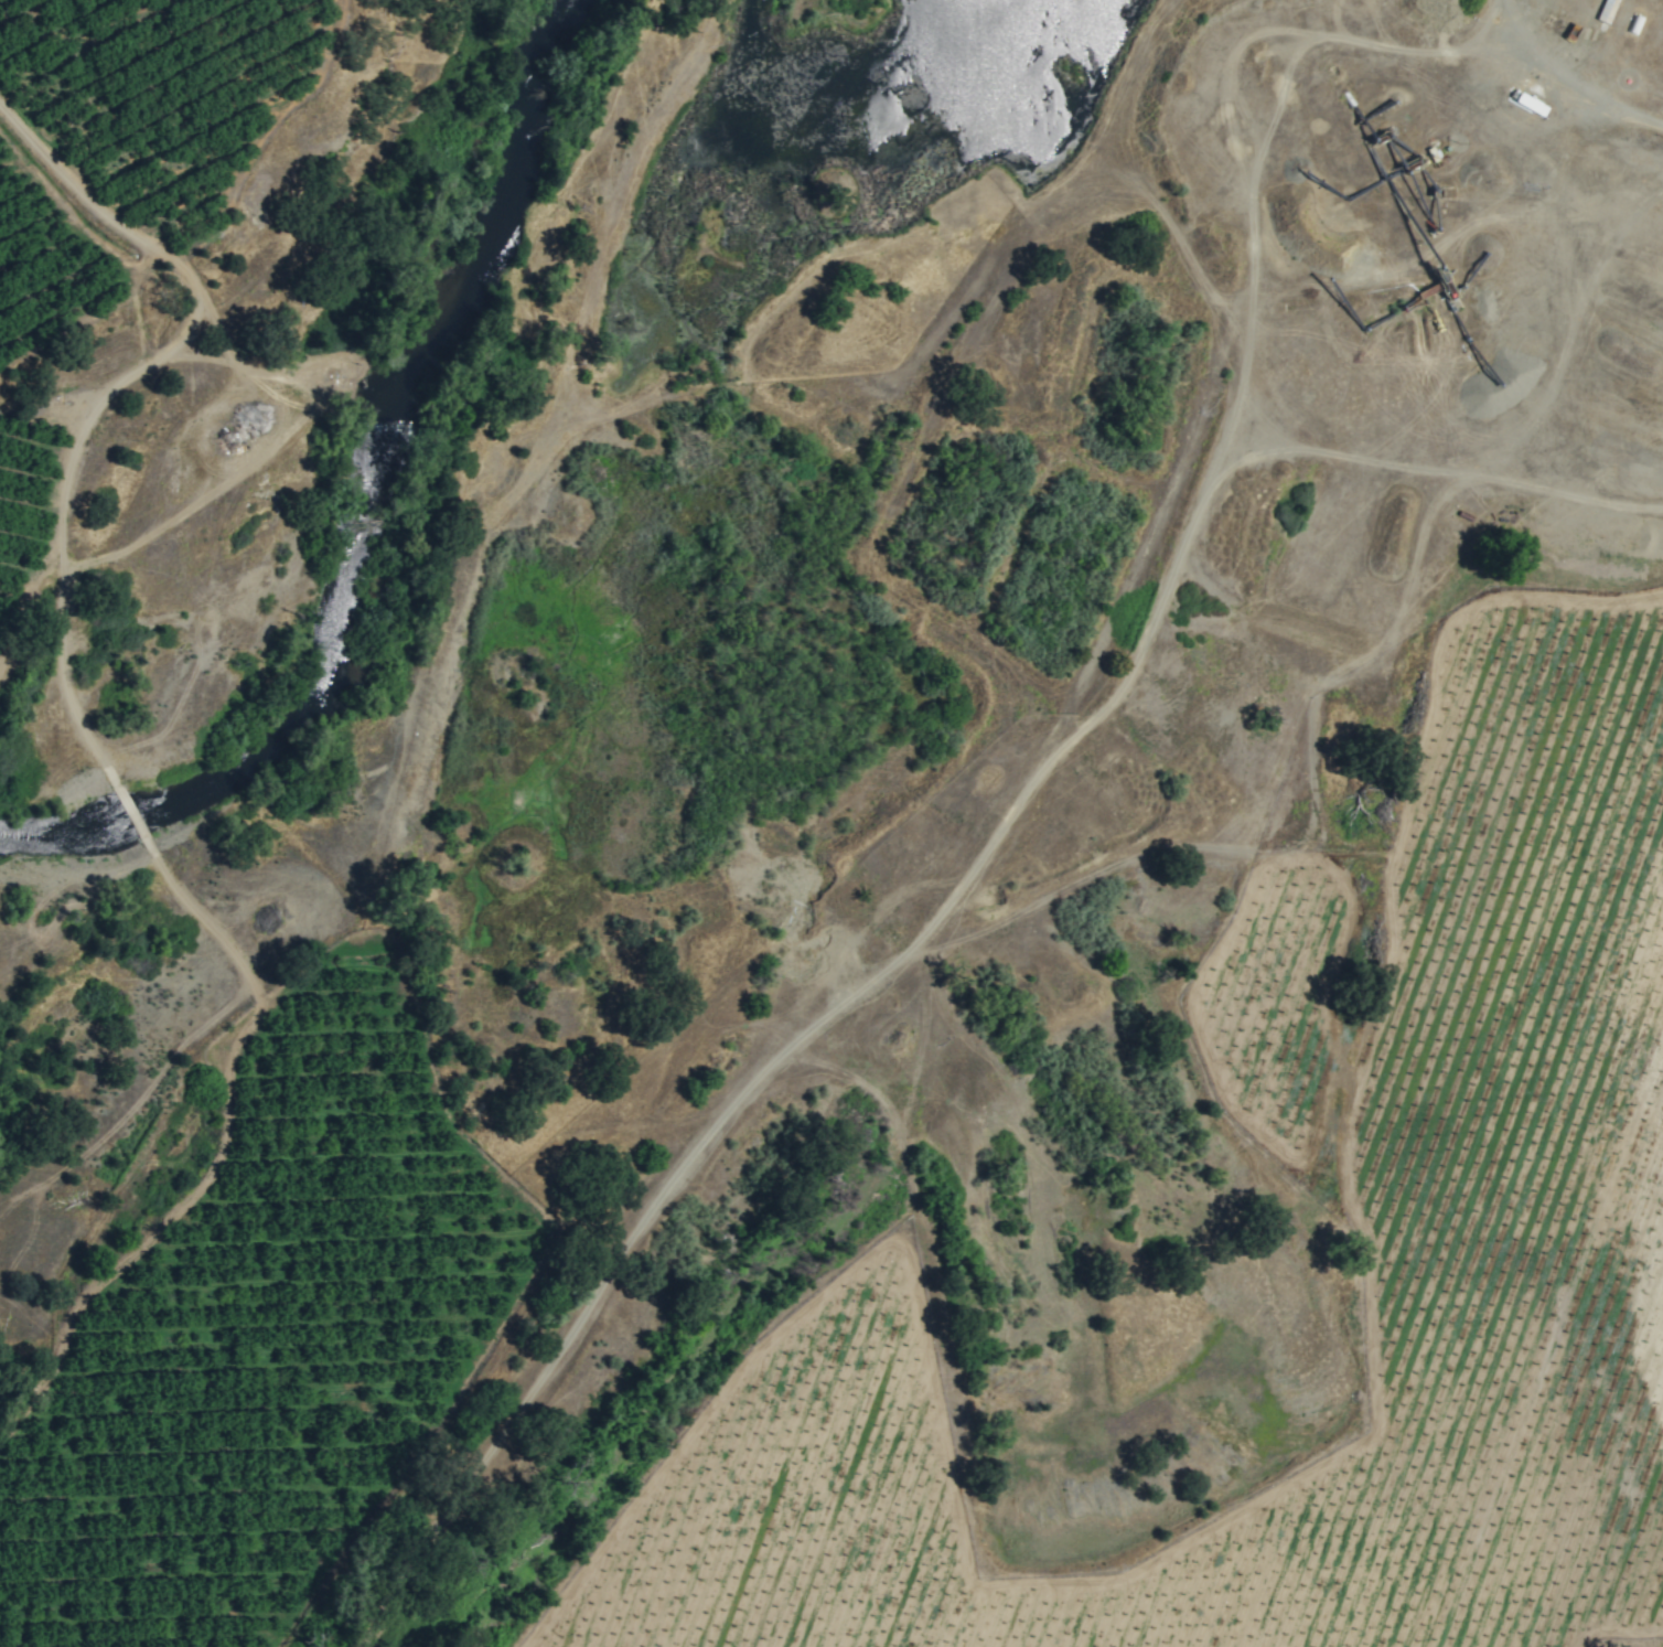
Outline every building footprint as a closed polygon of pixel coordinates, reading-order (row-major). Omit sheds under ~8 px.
[(1514,105),(1542,119),(1548,107),(1519,94),(1514,105)]
